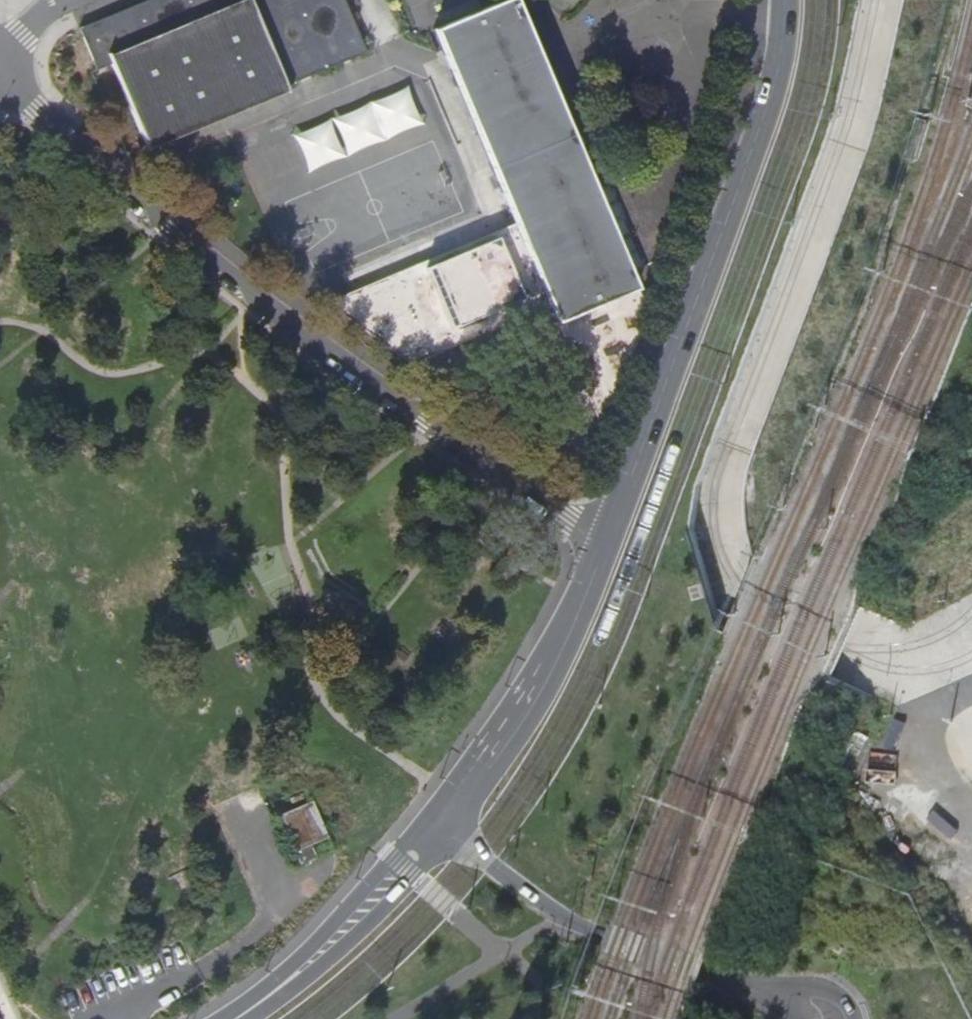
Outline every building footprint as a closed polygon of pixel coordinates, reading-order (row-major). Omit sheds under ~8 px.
[(365,51),(345,0),(148,0),(80,28),(98,72),(115,65),(149,149),(289,92),(285,85),(365,51)] [(439,25),(518,222),(550,301),(557,318),(638,286),(523,0),(500,0),(439,25)] [(309,165),(424,125),(411,88),(296,128),(309,165)] [(320,301),(409,363),(550,301),(518,222),(320,301)] [(557,318),(602,430),(648,313),(638,286),(557,318)] [(281,812),(304,862),(320,854),(315,843),(332,835),(314,797),(281,812)]
